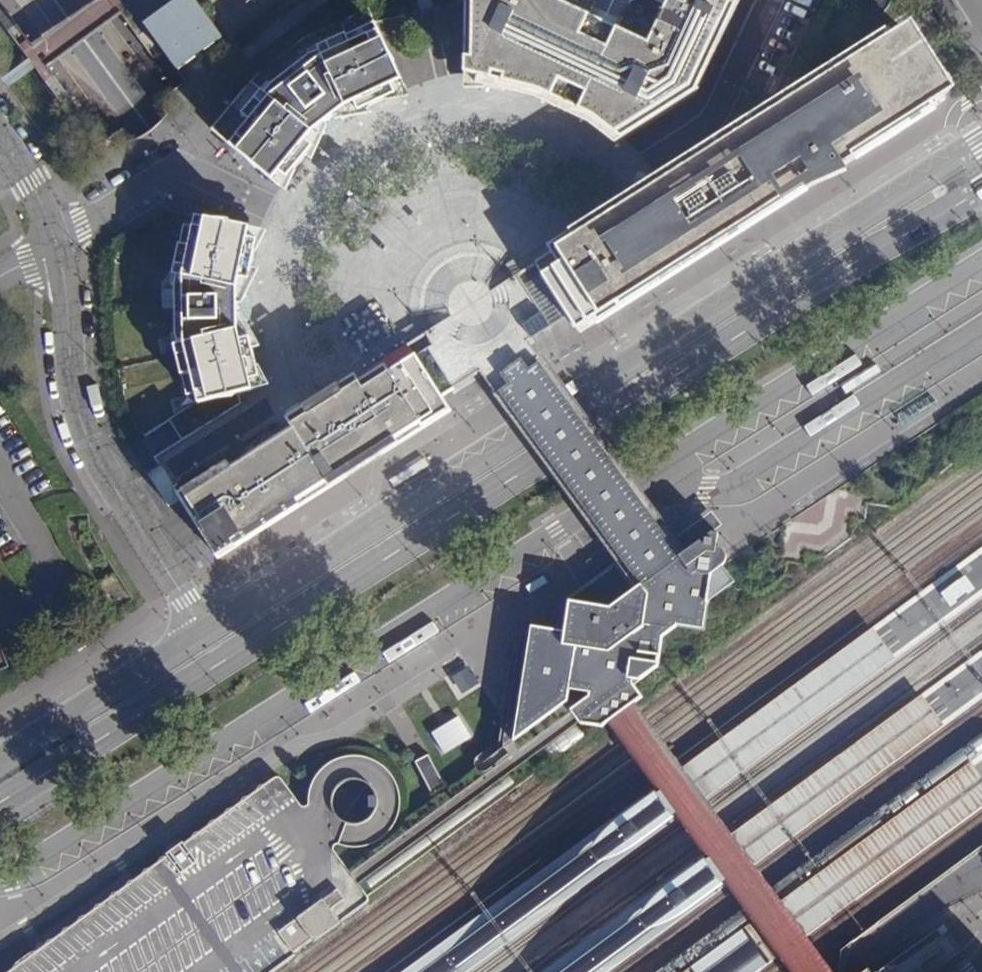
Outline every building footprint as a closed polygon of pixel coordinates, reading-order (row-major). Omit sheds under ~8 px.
[(194,0),(178,0),(155,17),(145,24),(179,72),(190,64),(223,40),(194,0)] [(740,0),(670,0),(668,5),(657,0),(637,0),(630,3),(617,30),(590,17),(598,0),(466,0),(464,75),(478,79),(476,87),(516,95),(566,114),(591,128),(602,134),(615,145),(697,93),(740,0)] [(630,3),(637,0),(598,0),(590,17),(617,30),(630,3)] [(271,182),(274,180),(280,175),(287,181),(319,142),(325,137),(319,129),(336,115),(343,122),(348,119),(396,95),(392,86),(401,82),(377,32),(349,45),(345,35),(325,44),(329,54),(322,58),(319,52),(309,57),(271,86),(264,95),(251,84),(226,114),(209,130),(219,138),(271,182)] [(944,96),(904,34),(537,267),(543,276),(569,316),(577,329),(944,96)] [(396,95),(405,91),(401,82),(392,86),(396,95)] [(280,175),(274,180),(271,182),(281,190),(287,181),(280,175)] [(175,358),(184,396),(193,394),(196,404),(250,392),(248,380),(260,378),(245,320),(242,321),(241,298),(246,299),(246,292),(257,239),(246,237),(248,228),(194,217),(191,227),(183,226),(175,266),(184,268),(181,278),(177,277),(175,290),(172,334),(175,346),(182,346),(184,356),(175,358)] [(184,268),(175,266),(171,289),(175,290),(177,277),(181,278),(184,268)] [(545,316),(552,327),(569,316),(543,276),(526,287),(545,316)] [(450,317),(436,327),(439,332),(441,336),(447,340),(454,344),(460,346),(467,347),(475,347),(484,345),(495,340),(500,336),(505,331),(509,324),(512,316),(512,306),(511,297),(509,290),(505,283),(491,292),(487,284),(482,282),(475,281),(466,282),(459,285),(453,290),(450,294),(447,300),(447,308),(450,317)] [(552,327),(545,316),(540,319),(536,322),(532,325),(528,327),(535,338),(540,335),(544,333),(548,330),(552,327)] [(175,346),(172,334),(169,336),(175,358),(184,356),(182,346),(175,346)] [(409,352),(404,355),(442,413),(447,412),(438,398),(451,390),(426,351),(413,359),(409,352)] [(346,369),(281,412),(286,419),(274,427),(277,431),(256,444),(254,440),(233,454),(235,457),(225,464),(223,460),(220,456),(172,487),(218,558),(442,413),(404,355),(382,369),(377,361),(351,377),(346,369)] [(520,374),(531,367),(524,357),(503,371),(509,381),(520,374)] [(277,431),(274,427),(254,440),(256,444),(277,431)] [(235,457),(233,454),(223,460),(225,464),(235,457)] [(684,555),(681,557),(685,572),(682,574),(679,577),(674,569),(661,578),(648,587),(645,589),(641,591),(640,590),(620,604),(615,608),(610,611),(597,609),(590,608),(571,605),(567,630),(534,625),(532,636),(527,635),(523,662),(527,668),(522,697),(515,740),(527,732),(544,755),(551,764),(570,751),(588,739),(600,729),(606,725),(620,715),(633,705),(639,701),(630,689),(655,670),(655,668),(658,653),(676,629),(699,634),(709,578),(745,589),(749,576),(744,566),(746,563),(748,561),(746,558),(745,555),(743,554),(740,554),(743,536),(713,532),(684,555)] [(896,657),(877,630),(408,971),(464,971),(896,657)] [(10,668),(0,645),(0,672),(10,668)] [(550,971),(604,971),(944,723),(925,697),(550,971)] [(606,725),(656,793),(660,798),(668,809),(671,813),(706,861),(709,865),(717,876),(721,881),(789,971),(832,971),(679,766),(643,718),(633,705),(620,715),(606,725)] [(433,734),(446,755),(474,738),(460,717),(433,734)] [(369,900),(355,880),(334,850),(340,846),(354,848),(369,846),(382,840),(392,829),(399,816),(401,802),(401,795),(399,788),(393,774),(382,764),(369,757),(355,755),(340,757),(328,763),(317,774),(310,786),(308,801),(301,806),(280,774),(185,844),(182,841),(166,854),(168,855),(36,953),(11,971),(271,971),(369,900)] [(446,787),(429,756),(416,763),(433,794),(446,787)] [(693,971),(752,971),(754,971),(812,929),(981,806),(981,779),(972,766),(693,971)]
